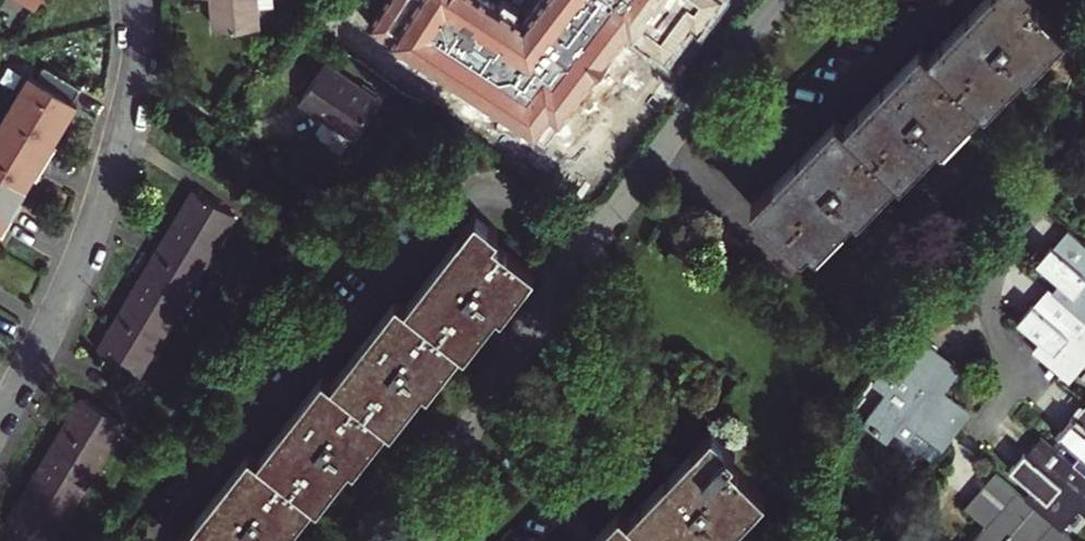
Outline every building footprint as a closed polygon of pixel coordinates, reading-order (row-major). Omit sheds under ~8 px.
[(254,0),(210,0),(211,23),(255,20),(254,0)] [(749,202),(781,233),(788,226),(806,244),(836,214),(842,220),(853,209),(850,206),(878,178),(884,184),(896,172),(893,170),(920,142),(926,149),(937,138),(934,134),(961,107),(968,113),(980,101),(977,98),(1004,71),(1011,78),(1023,66),(1021,63),(1047,36),(1054,43),(1065,32),(1033,0),(978,0),(927,52),(919,44),(842,123),(834,115),(749,202)] [(32,65),(15,95),(64,122),(80,93),(76,91),(83,78),(47,57),(40,70),(32,65)] [(325,61),(301,96),(329,116),(326,121),(352,138),(378,98),(325,61)] [(0,121),(0,126),(51,154),(60,137),(56,134),(64,122),(15,95),(0,121)] [(329,116),(301,96),(298,102),(326,121),(329,116)] [(31,180),(37,169),(41,171),(51,154),(0,126),(0,163),(31,180)] [(18,211),(28,195),(24,193),(31,180),(0,163),(0,201),(18,211)] [(140,370),(215,244),(234,213),(195,190),(186,206),(165,240),(146,271),(130,298),(111,329),(101,346),(140,370)] [(0,201),(0,234),(5,226),(9,228),(18,211),(0,201)] [(173,540),(174,540),(271,540),(275,536),(271,532),(295,504),(301,509),(312,496),(310,494),(333,467),(338,472),(350,459),(346,455),(370,428),(375,433),(386,421),(381,417),(403,392),(409,397),(420,383),(416,380),(440,353),(445,357),(456,344),(453,342),(476,316),(483,321),(495,306),(492,303),(515,277),(522,282),(532,270),(488,233),(492,227),(475,213),(403,301),(396,296),(366,331),(328,376),(324,373),(286,418),(257,453),(249,447),(173,540)] [(788,226),(781,233),(800,250),(806,244),(788,226)] [(1068,227),(1052,246),(1073,265),(1084,251),(1084,242),(1068,227)] [(1051,290),(1069,306),(1084,319),(1084,251),(1073,265),(1052,246),(1050,245),(1036,262),(1059,281),(1051,290)] [(1032,306),(1053,325),(1069,306),(1051,290),(1049,288),(1032,306)] [(1069,306),(1053,325),(1032,306),(1031,306),(1017,321),(1039,341),(1031,350),(1066,380),(1084,359),(1084,319),(1069,306)] [(923,342),(907,363),(926,378),(942,357),(923,342)] [(903,416),(944,447),(958,429),(970,410),(945,391),(960,370),(942,357),(926,378),(907,363),(892,351),(866,388),(881,399),(864,423),(886,440),(903,416)] [(81,398),(72,414),(53,445),(31,482),(20,501),(0,534),(0,540),(50,540),(121,422),(81,398)] [(1072,421),(1084,433),(1084,406),(1072,421)] [(1072,464),(1084,475),(1084,433),(1072,421),(1070,420),(1057,436),(1080,455),(1072,464)] [(726,535),(722,531),(748,507),(753,512),(766,499),(731,463),(737,457),(715,435),(629,519),(623,512),(593,540),(720,540),(726,535)] [(1062,455),(1041,436),(1024,454),(1046,473),(1062,455)] [(1025,498),(1061,527),(1077,507),(1084,514),(1084,475),(1072,464),(1062,455),(1046,473),(1024,454),(1010,471),(1032,490),(1025,498)] [(996,474),(982,492),(1001,508),(1016,490),(996,474)] [(973,540),(1070,540),(1073,538),(1061,527),(1025,498),(1016,490),(1001,508),(982,492),(967,511),(985,527),(973,540)]
